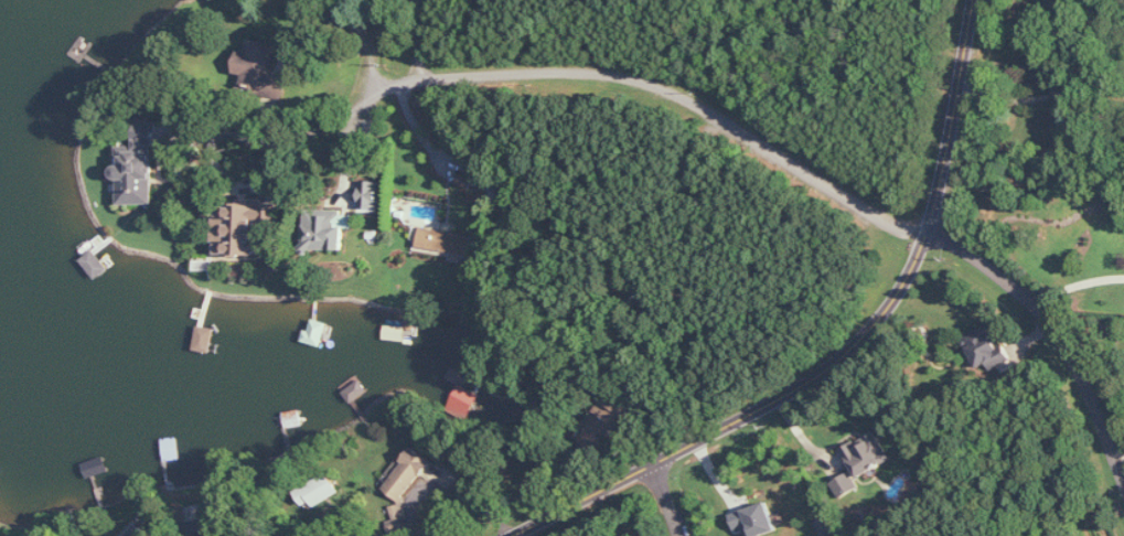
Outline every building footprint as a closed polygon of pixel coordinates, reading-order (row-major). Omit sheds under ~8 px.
[(276,46),(250,42),(248,52),(238,51),(235,74),(243,75),(241,88),(270,92),(276,46)] [(157,204),(155,121),(138,121),(139,146),(119,146),(121,205),(157,204)] [(380,210),(381,181),(362,181),(361,209),(380,210)] [(220,256),(267,253),(266,240),(259,241),(258,224),(278,223),(277,204),(265,204),(265,199),(239,200),(239,206),(217,207),(220,256)] [(346,250),(346,228),(359,228),(359,215),(345,215),(345,210),(306,210),(307,250),(346,250)] [(471,257),(475,237),(423,226),(419,246),(471,257)] [(979,371),(1006,360),(995,331),(968,342),(979,371)] [(344,392),(352,403),(369,392),(362,380),(344,392)] [(479,395),(460,384),(446,409),(465,420),(479,395)] [(842,450),(858,479),(893,460),(876,430),(842,450)] [(434,464),(418,449),(384,486),(400,501),(434,464)] [(832,483),(842,499),(861,487),(852,471),(832,483)] [(297,489),(306,509),(341,493),(332,473),(297,489)] [(763,535),(778,531),(770,503),(732,514),(737,532),(747,529),(749,535),(763,535)] [(139,525),(128,535),(150,535),(139,525)]
